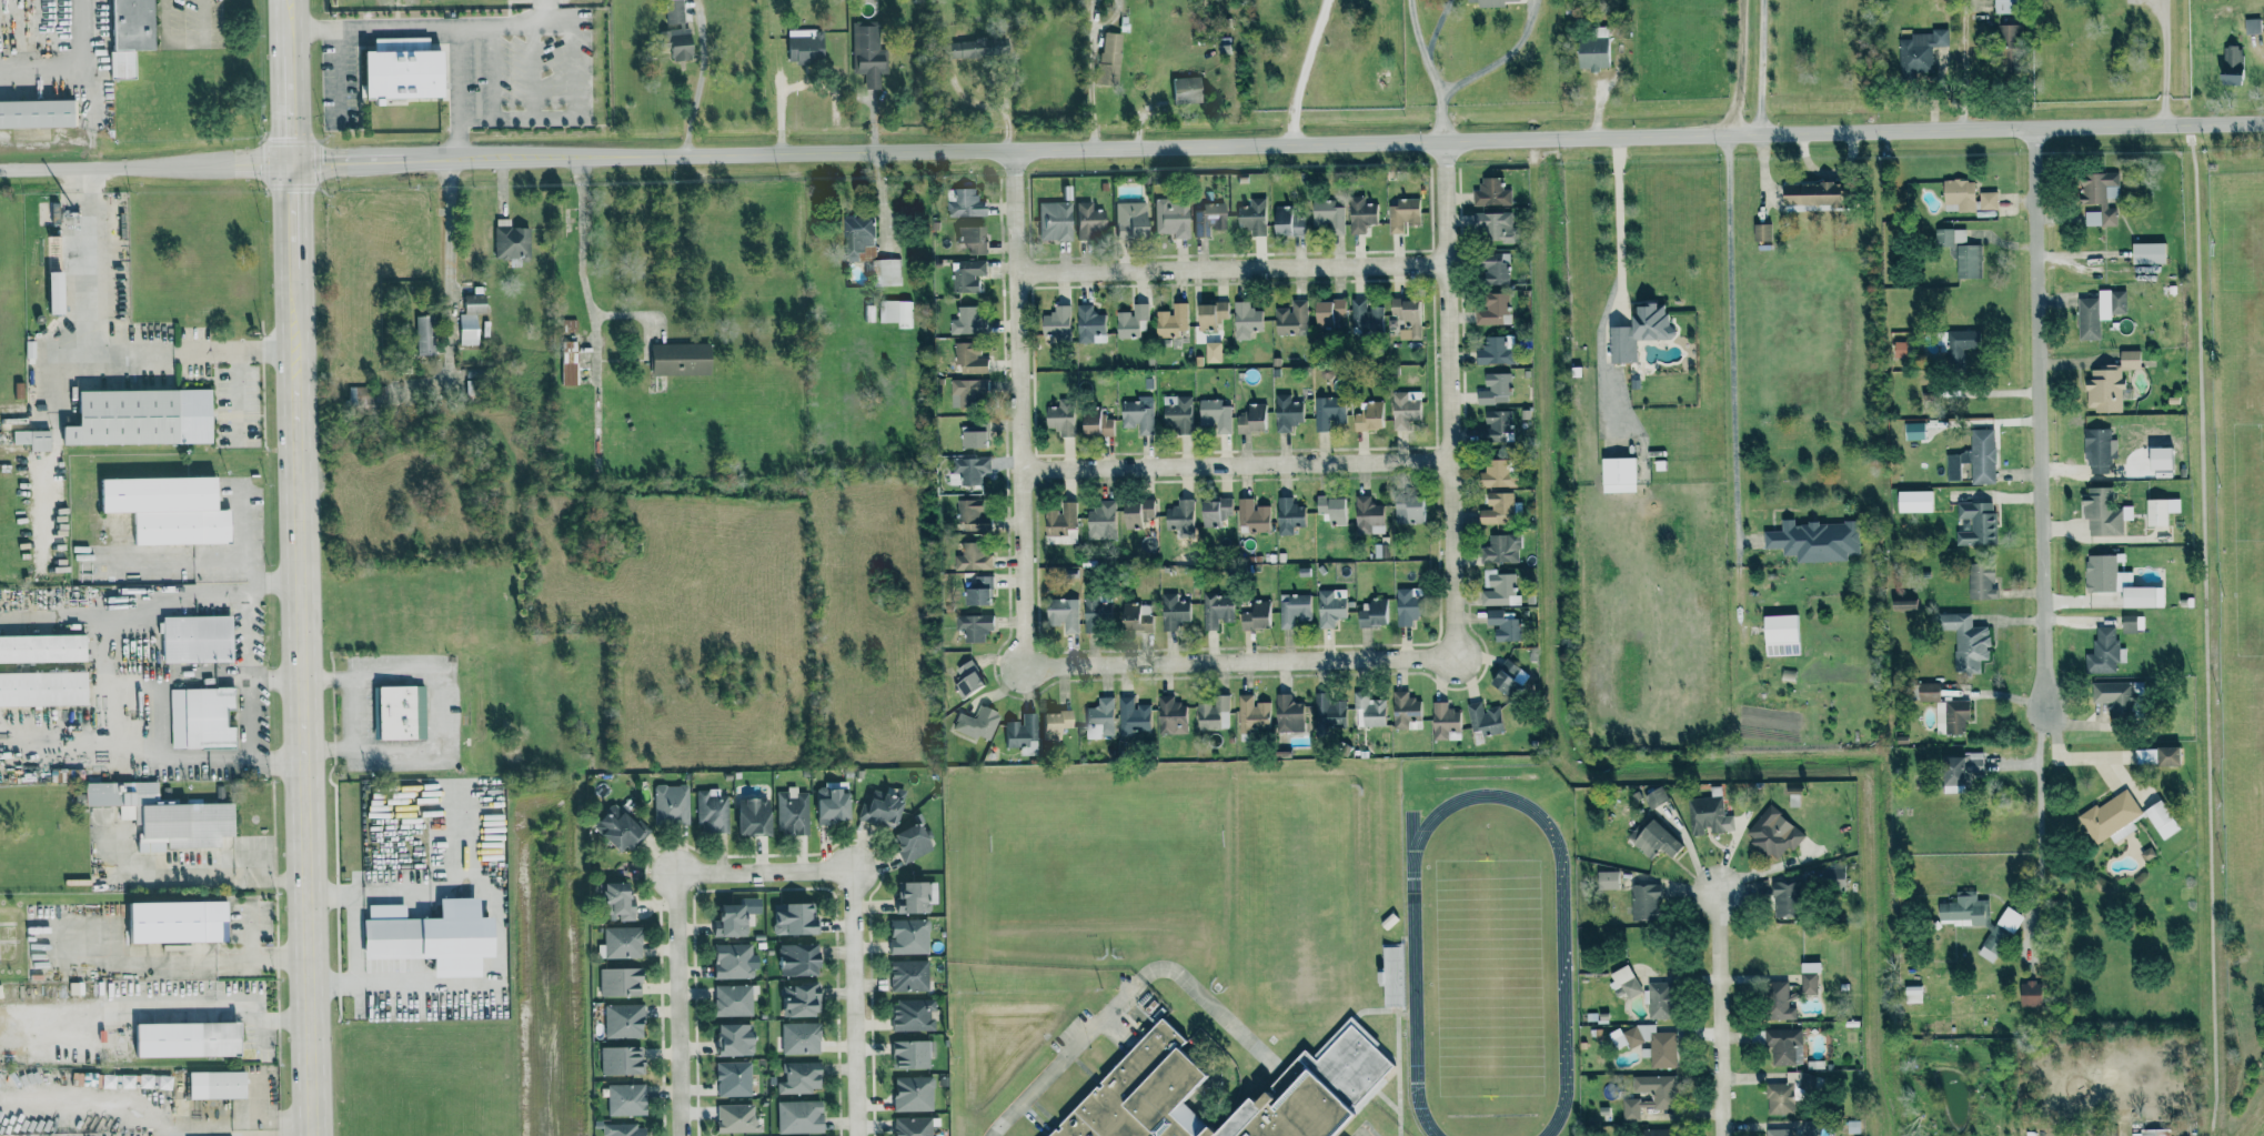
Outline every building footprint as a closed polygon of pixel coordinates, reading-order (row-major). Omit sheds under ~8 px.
[(116,52),(114,52),(114,79),(138,78),(137,51),(161,51),(160,0),(115,0),(116,52)] [(663,24),(681,24),(680,0),(663,0),(663,24)] [(2013,0),(1993,0),(1993,14),(2013,14),(2013,0)] [(2243,19),(2244,34),(2260,34),(2259,19),(2243,19)] [(863,89),(886,88),(885,51),(875,52),(874,24),(850,24),(852,74),(862,74),(863,89)] [(2000,70),(2014,70),(2015,25),(2000,25),(2000,70)] [(685,29),(663,30),(664,61),(686,60),(685,29)] [(1930,47),(1948,46),(1947,29),(1930,29),(1930,34),(1909,34),(1910,39),(1897,39),(1898,76),(1931,75),(1930,47)] [(812,36),(785,36),(785,61),(821,60),(820,31),(812,31),(812,36)] [(1116,86),(1119,34),(1099,33),(1096,85),(1116,86)] [(1004,38),(979,38),(978,54),(1003,54),(1004,38)] [(2220,46),(2219,85),(2240,85),(2241,47),(2220,46)] [(1168,78),(1169,104),(1197,103),(1196,77),(1168,78)] [(79,100),(0,102),(0,129),(80,127),(79,100)] [(2116,226),(2116,208),(2107,208),(2107,196),(2117,196),(2117,173),(2078,173),(2078,205),(2099,205),(2099,211),(2084,212),(2084,226),(2116,226)] [(1510,189),(1500,189),(1500,178),(1479,177),(1479,190),(1472,190),(1472,205),(1510,205),(1510,189)] [(1997,210),(1997,192),(1975,192),(1975,180),(1942,181),(1942,211),(1997,210)] [(1838,183),(1780,184),(1781,207),(1838,207),(1838,183)] [(976,189),(945,189),(946,216),(985,216),(985,201),(976,201),(976,189)] [(1349,235),(1364,234),(1364,225),(1376,224),(1375,203),(1363,204),(1363,196),(1347,196),(1349,235)] [(1264,236),(1263,198),(1248,198),(1249,206),(1235,207),(1236,230),(1249,229),(1250,236),(1264,236)] [(1387,206),(1388,232),(1403,232),(1403,226),(1418,225),(1418,198),(1395,199),(1396,206),(1387,206)] [(1186,200),(1153,199),(1152,233),(1170,234),(1170,239),(1186,239),(1186,200)] [(1343,207),(1332,207),(1332,200),(1310,200),(1311,225),(1328,224),(1328,235),(1344,234),(1343,207)] [(59,202),(42,203),(43,226),(59,225),(59,202)] [(1037,241),(1069,241),(1069,202),(1037,203),(1037,241)] [(1074,237),(1101,238),(1102,210),(1091,210),(1091,202),(1075,202),(1074,237)] [(1113,203),(1114,238),(1143,237),(1142,202),(1113,203)] [(1198,230),(1194,230),(1194,238),(1207,237),(1207,230),(1224,230),(1224,203),(1198,204),(1198,230)] [(1271,236),(1303,236),(1304,218),(1294,218),(1294,207),(1272,207),(1271,236)] [(1472,227),(1481,227),(1481,242),(1513,242),(1513,213),(1472,213),(1472,227)] [(842,216),(843,262),(855,262),(854,248),(874,247),(873,215),(842,216)] [(527,228),(508,228),(508,219),(492,219),(492,259),(527,259),(527,228)] [(1770,224),(1752,225),(1753,242),(1770,242),(1770,224)] [(986,255),(986,242),(979,242),(980,226),(957,226),(957,246),(968,246),(968,255),(986,255)] [(1934,245),(1966,245),(1965,228),(1934,229),(1934,245)] [(2163,243),(2130,244),(2130,264),(2164,263),(2163,243)] [(1955,245),(1956,279),(1978,279),(1977,245),(1955,245)] [(1509,253),(1477,254),(1478,271),(1481,271),(1481,285),(1510,285),(1509,253)] [(901,259),(869,260),(870,286),(901,286),(901,259)] [(986,261),(959,261),(958,278),(957,278),(957,291),(976,292),(976,275),(986,276),(986,261)] [(69,272),(54,272),(55,314),(70,314),(69,272)] [(2077,298),(2078,341),(2100,341),(2099,320),(2110,320),(2110,314),(2125,314),(2124,290),(2097,291),(2097,298),(2077,298)] [(1509,294),(1482,293),(1482,309),(1475,309),(1474,325),(1501,325),(1502,316),(1506,316),(1506,305),(1509,305),(1509,294)] [(481,313),(481,294),(460,295),(461,313),(481,313)] [(1350,299),(1351,335),(1382,334),(1382,308),(1365,308),(1365,299),(1350,299)] [(1306,300),(1290,301),(1290,308),(1273,308),(1274,334),(1306,334),(1306,300)] [(1344,300),(1312,301),(1313,328),(1331,328),(1330,320),(1344,320),(1344,300)] [(1417,300),(1390,300),(1390,319),(1406,319),(1406,329),(1398,329),(1398,340),(1417,340),(1417,300)] [(897,323),(897,329),(912,329),(912,302),(878,301),(878,323),(897,323)] [(1233,340),(1249,340),(1249,332),(1260,332),(1259,310),(1248,310),(1248,302),(1232,302),(1233,340)] [(1186,303),(1170,303),(1170,311),(1154,312),(1155,336),(1177,335),(1177,331),(1186,331),(1186,303)] [(1226,303),(1194,304),(1195,327),(1226,326),(1226,303)] [(1116,313),(1116,339),(1142,338),(1142,321),(1148,321),(1147,304),(1131,304),(1131,312),(1116,313)] [(1076,343),(1104,344),(1105,314),(1091,314),(1091,305),(1077,305),(1076,343)] [(1608,364),(1635,363),(1634,341),(1673,339),(1673,324),(1665,324),(1664,305),(1634,306),(1634,316),(1629,316),(1629,327),(1607,328),(1608,364)] [(949,335),(984,334),(984,318),(977,318),(977,306),(957,307),(957,319),(949,320),(949,335)] [(1069,306),(1051,306),(1051,316),(1040,316),(1040,338),(1068,339),(1069,306)] [(457,345),(475,345),(474,314),(457,314),(457,345)] [(414,354),(431,354),(430,316),(413,316),(414,354)] [(1935,332),(1936,349),(1945,349),(1946,371),(1976,370),(1974,331),(1935,332)] [(1484,337),(1484,347),(1474,347),(1475,365),(1513,364),(1513,352),(1506,352),(1506,337),(1484,337)] [(561,386),(573,386),(573,341),(561,341),(561,386)] [(986,373),(986,358),(978,358),(977,343),(952,344),(953,374),(986,373)] [(1907,343),(1893,343),(1893,358),(1907,358),(1907,343)] [(706,375),(706,344),(647,345),(648,376),(706,375)] [(2121,411),(2121,370),(2138,370),(2138,351),(2118,351),(2118,365),(2099,365),(2099,370),(2090,370),(2090,379),(2084,379),(2084,412),(2121,411)] [(1476,388),(1475,403),(1509,404),(1510,374),(1484,373),(1483,388),(1476,388)] [(950,379),(950,406),(984,407),(985,380),(950,379)] [(382,387),(346,386),(345,407),(381,408),(382,387)] [(215,444),(215,390),(84,392),(85,427),(64,427),(64,446),(215,444)] [(1162,428),(1174,428),(1174,435),(1190,435),(1190,395),(1162,396),(1162,428)] [(1290,395),(1274,395),(1273,432),(1289,433),(1289,424),(1300,424),(1300,402),(1290,402),(1290,395)] [(1152,396),(1137,396),(1137,402),(1120,402),(1120,428),(1137,427),(1137,435),(1153,434),(1152,396)] [(1044,430),(1058,430),(1059,438),(1072,437),(1072,399),(1057,399),(1057,407),(1044,407),(1044,430)] [(1344,427),(1343,399),(1313,399),(1314,432),(1329,432),(1329,427),(1344,427)] [(1215,435),(1229,434),(1229,406),(1220,406),(1220,400),(1197,400),(1198,426),(1215,425),(1215,435)] [(1364,412),(1352,412),(1353,431),(1381,430),(1380,401),(1364,402),(1364,412)] [(1235,432),(1264,433),(1265,404),(1246,403),(1245,416),(1235,416),(1235,432)] [(1080,438),(1114,436),(1113,419),(1103,420),(1103,408),(1079,409),(1080,438)] [(1484,411),(1483,427),(1478,427),(1478,439),(1509,440),(1510,411),(1484,411)] [(1904,424),(1905,441),(1924,440),(1923,423),(1904,424)] [(1970,484),(1994,484),(1993,429),(1969,430),(1970,453),(1945,454),(1946,481),(1960,481),(1960,463),(1970,463),(1970,484)] [(2109,429),(2084,430),(2085,474),(2109,474),(2109,459),(2116,459),(2115,440),(2109,440),(2109,429)] [(53,431),(15,432),(16,445),(34,445),(34,452),(54,451),(53,431)] [(960,449),(984,448),(983,432),(960,433),(960,449)] [(981,486),(980,474),(990,473),(989,457),(951,459),(952,474),(959,474),(959,486),(981,486)] [(1635,458),(1599,459),(1600,493),(1636,493),(1635,458)] [(1485,473),(1477,472),(1477,487),(1515,488),(1516,461),(1485,460),(1485,473)] [(2121,480),(2144,480),(2143,462),(2121,463),(2121,480)] [(92,477),(93,512),(127,512),(127,545),(226,543),(226,508),(212,508),(212,475),(92,477)] [(2122,536),(2122,521),(2132,521),(2132,508),(2111,508),(2110,488),(2082,488),(2083,519),(2087,519),(2088,537),(2122,536)] [(1932,491),(1896,492),(1897,513),(1933,513),(1932,491)] [(1511,525),(1511,512),(1521,512),(1521,503),(1513,503),(1513,493),(1485,493),(1485,509),(1478,508),(1478,524),(1511,525)] [(1372,534),(1372,525),(1383,525),(1382,504),(1371,504),(1370,496),(1355,496),(1356,534),(1372,534)] [(1292,536),(1292,527),(1303,527),(1303,506),(1291,506),(1291,498),(1277,497),(1276,535),(1292,536)] [(1327,513),(1328,525),(1346,525),(1346,498),(1315,499),(1316,513),(1327,513)] [(1163,528),(1194,528),(1194,499),(1176,500),(1176,508),(1163,508),(1163,528)] [(1218,519),(1231,518),(1231,499),(1199,501),(1200,528),(1218,527),(1218,519)] [(1252,499),(1238,499),(1239,531),(1268,530),(1268,507),(1253,507),(1252,499)] [(2145,500),(2145,527),(2168,526),(2168,513),(2179,513),(2179,499),(2145,500)] [(957,500),(957,522),(979,522),(980,500),(957,500)] [(1425,524),(1424,500),(1395,501),(1395,524),(1425,524)] [(1086,539),(1115,539),(1115,501),(1099,501),(1099,509),(1086,509),(1086,539)] [(1121,530),(1140,530),(1140,520),(1152,520),(1152,502),(1121,501),(1121,530)] [(1044,536),(1066,536),(1066,529),(1076,529),(1075,502),(1060,503),(1060,511),(1043,512),(1044,536)] [(1993,503),(1957,503),(1957,546),(1994,546),(1993,503)] [(1857,522),(1793,525),(1793,520),(1780,521),(1780,531),(1762,532),(1763,550),(1782,549),(1782,557),(1795,556),(1795,564),(1849,561),(1848,556),(1859,555),(1857,522)] [(1488,536),(1488,547),(1480,547),(1480,563),(1519,563),(1518,535),(1488,536)] [(991,570),(992,554),(982,554),(982,542),(961,541),(961,555),(954,555),(953,569),(991,570)] [(2115,556),(2085,556),(2084,592),(2120,593),(2120,587),(2130,588),(2131,573),(2115,572),(2115,556)] [(1997,589),(1993,589),(1993,564),(1967,564),(1968,600),(1997,600),(1997,589)] [(1481,605),(1516,604),(1515,573),(1498,573),(1497,569),(1483,569),(1484,589),(1481,589),(1481,605)] [(991,575),(974,576),(974,587),(964,588),(964,605),(992,604),(991,575)] [(1414,588),(1396,588),(1395,625),(1413,626),(1414,588)] [(2120,608),(2164,608),(2164,588),(2120,589),(2120,608)] [(1316,589),(1317,628),(1333,627),(1333,618),(1345,618),(1345,589),(1316,589)] [(1176,593),(1161,593),(1160,630),(1173,630),(1173,621),(1188,622),(1188,601),(1176,601),(1176,593)] [(1279,627),(1294,627),(1294,620),(1309,620),(1308,593),(1278,594),(1279,627)] [(1203,629),(1217,630),(1217,621),(1232,621),(1232,594),(1203,594),(1203,629)] [(1062,632),(1077,633),(1077,599),(1045,598),(1044,624),(1062,624),(1062,632)] [(1082,599),(1081,620),(1106,621),(1107,600),(1082,599)] [(1357,625),(1387,625),(1387,600),(1358,599),(1357,625)] [(1918,610),(1917,599),(1890,600),(1891,611),(1918,610)] [(1250,601),(1250,612),(1239,612),(1240,628),(1269,628),(1268,600),(1250,601)] [(1119,629),(1150,630),(1150,604),(1120,603),(1119,629)] [(1503,610),(1486,609),(1485,626),(1494,626),(1494,641),(1520,641),(1520,618),(1503,618),(1503,610)] [(1954,630),(1954,672),(1980,672),(1980,659),(1987,659),(1987,646),(1988,646),(1988,626),(1970,626),(1970,613),(1935,613),(1935,630),(1954,630)] [(228,614),(158,616),(159,663),(229,661),(228,614)] [(956,630),(964,630),(965,642),(984,642),(983,629),(992,629),(992,614),(955,615),(956,630)] [(1763,655),(1800,654),(1798,614),(1762,615),(1763,655)] [(2143,632),(2143,616),(2120,617),(2121,633),(2143,632)] [(2114,628),(2093,628),(2093,653),(2084,654),(2084,673),(2117,673),(2117,642),(2114,642),(2114,628)] [(82,633),(0,634),(0,663),(82,661),(82,633)] [(982,686),(971,660),(954,667),(959,681),(954,683),(958,695),(982,686)] [(1512,680),(1499,668),(1487,681),(1500,693),(1512,680)] [(85,704),(84,671),(0,672),(0,706),(85,704)] [(1938,683),(1917,682),(1917,700),(1938,700),(1938,683)] [(2091,682),(2091,702),(2110,702),(2110,718),(2129,718),(2130,682),(2091,682)] [(410,684),(370,685),(371,739),(411,738),(410,684)] [(167,688),(169,749),(230,747),(230,726),(220,726),(219,708),(230,707),(229,686),(167,688)] [(1368,699),(1367,691),(1353,691),(1353,708),(1359,707),(1360,726),(1385,726),(1384,699),(1368,699)] [(1408,729),(1408,721),(1419,721),(1419,698),(1407,698),(1407,691),(1393,691),(1392,728),(1408,729)] [(1344,699),(1330,699),(1329,692),(1315,693),(1317,726),(1345,725),(1344,699)] [(1289,693),(1274,693),(1275,731),(1302,731),(1301,702),(1290,702),(1289,693)] [(1268,703),(1252,703),(1252,694),(1238,694),(1239,736),(1269,735),(1268,703)] [(1197,704),(1197,730),(1229,729),(1228,695),(1214,695),(1214,703),(1197,704)] [(1134,696),(1118,696),(1119,740),(1137,740),(1137,729),(1150,729),(1149,703),(1134,704),(1134,696)] [(1186,703),(1173,703),(1173,696),(1158,696),(1157,734),(1185,734),(1186,703)] [(1085,707),(1085,736),(1113,736),(1113,697),(1097,697),(1097,707),(1085,707)] [(1968,700),(1935,701),(1935,734),(1965,733),(1965,721),(1969,721),(1968,700)] [(1446,701),(1431,701),(1432,740),(1447,740),(1447,732),(1460,731),(1460,710),(1446,710),(1446,701)] [(1499,706),(1482,707),(1482,701),(1467,703),(1469,731),(1480,730),(1480,735),(1501,733),(1499,706)] [(973,718),(959,712),(951,729),(974,739),(975,735),(986,740),(998,713),(979,704),(973,718)] [(1038,711),(1039,740),(1059,739),(1059,728),(1072,727),(1072,711),(1038,711)] [(1019,755),(1036,755),(1035,712),(1019,712),(1019,721),(1003,721),(1003,747),(1019,747),(1019,755)] [(2155,765),(2178,765),(2177,746),(2155,746),(2155,765)] [(1963,792),(1963,774),(1982,773),(1982,754),(1941,755),(1941,792),(1963,792)] [(228,802),(153,803),(153,781),(80,782),(80,806),(115,805),(115,818),(133,818),(133,849),(217,848),(216,836),(228,836),(228,802)] [(686,784),(652,785),(653,823),(687,822),(686,784)] [(805,791),(795,792),(795,786),(785,786),(785,790),(774,790),(776,834),(807,834),(805,791)] [(1650,809),(1668,799),(1661,786),(1642,796),(1650,809)] [(695,788),(695,831),(726,832),(726,795),(717,795),(717,789),(695,788)] [(813,788),(812,821),(843,821),(844,789),(813,788)] [(894,795),(871,791),(871,797),(863,796),(859,820),(893,825),(899,788),(895,788),(894,795)] [(2095,845),(2110,836),(2114,843),(2136,830),(2131,821),(2142,815),(2127,788),(2078,817),(2095,845)] [(1723,816),(1721,796),(1691,798),(1694,835),(1703,834),(1703,832),(1733,829),(1732,815),(1723,816)] [(765,834),(764,797),(733,798),(733,835),(765,834)] [(2142,811),(2164,841),(2181,828),(2159,799),(2142,811)] [(631,823),(611,802),(587,825),(611,851),(620,842),(627,849),(647,829),(637,818),(631,823)] [(1791,850),(1804,836),(1769,805),(1744,833),(1774,861),(1788,847),(1791,850)] [(1670,857),(1681,842),(1646,817),(1628,842),(1649,857),(1656,847),(1670,857)] [(927,853),(917,822),(888,831),(899,862),(927,853)] [(2139,854),(2144,863),(2156,856),(2150,847),(2139,854)] [(1843,864),(1821,865),(1822,890),(1844,889),(1843,864)] [(1617,871),(1596,871),(1596,889),(1617,889),(1617,871)] [(935,882),(895,881),(895,911),(928,912),(928,903),(935,903),(935,882)] [(620,882),(595,882),(596,902),(604,902),(605,913),(617,913),(617,920),(631,920),(631,896),(620,896),(620,882)] [(1631,919),(1658,919),(1658,884),(1630,884),(1631,919)] [(1987,924),(1986,899),(1975,899),(1975,891),(1956,891),(1956,902),(1938,902),(1938,925),(1987,924)] [(473,976),(473,956),(485,956),(484,916),(472,916),(472,897),(432,897),(433,917),(401,918),(401,904),(364,904),(364,918),(357,918),(358,958),(426,957),(427,977),(473,976)] [(119,901),(120,942),(224,942),(224,900),(119,901)] [(711,936),(747,935),(746,916),(752,915),(751,903),(710,904),(711,936)] [(1995,924),(2012,935),(2023,917),(2006,906),(1995,924)] [(926,953),(926,918),(886,919),(887,954),(926,953)] [(595,944),(595,958),(638,957),(638,926),(600,927),(601,944),(595,944)] [(2005,943),(1989,933),(1976,953),(1991,963),(2005,943)] [(710,944),(711,979),(750,978),(750,943),(710,944)] [(777,975),(812,975),(811,943),(776,944),(777,975)] [(926,990),(926,960),(888,961),(888,991),(926,990)] [(1817,962),(1800,962),(1800,995),(1818,995),(1817,962)] [(1606,975),(1617,997),(1624,993),(1627,999),(1641,992),(1627,964),(1606,975)] [(596,995),(638,996),(639,968),(597,967),(596,995)] [(1796,1019),(1795,1007),(1789,1007),(1788,981),(1765,982),(1766,1019),(1796,1019)] [(2019,1007),(2040,1006),(2039,981),(2018,982),(2019,1007)] [(1647,1003),(1648,1019),(1669,1018),(1668,982),(1644,983),(1645,1003),(1647,1003)] [(781,1017),(808,1016),(808,1011),(816,1011),(815,984),(782,984),(782,996),(776,996),(777,1009),(781,1009),(781,1017)] [(711,985),(712,1016),(750,1016),(749,985),(711,985)] [(1904,1003),(1921,1003),(1921,986),(1904,986),(1904,1003)] [(933,1000),(888,1001),(889,1031),(931,1031),(930,1011),(933,1011),(933,1000)] [(602,1005),(602,1038),(638,1038),(637,1017),(641,1017),(641,1004),(602,1005)] [(1168,1114),(1192,1135),(1043,1135),(1158,1018),(1206,1077),(1168,1114)] [(235,1021),(128,1023),(129,1057),(235,1055),(235,1021)] [(816,1022),(780,1023),(780,1054),(817,1053),(816,1022)] [(1389,1068),(1325,1135),(1224,1135),(1345,1022),(1389,1068)] [(749,1023),(710,1024),(711,1055),(750,1054),(749,1023)] [(1673,1033),(1654,1034),(1654,1024),(1636,1025),(1621,1032),(1619,1028),(1607,1033),(1615,1050),(1626,1045),(1628,1049),(1644,1041),(1649,1040),(1649,1048),(1640,1049),(1640,1057),(1649,1057),(1650,1068),(1675,1066),(1673,1033)] [(1771,1065),(1802,1064),(1801,1028),(1763,1030),(1764,1046),(1771,1046),(1771,1065)] [(927,1040),(888,1041),(889,1068),(927,1067),(927,1040)] [(638,1046),(598,1047),(599,1074),(639,1073),(638,1046)] [(748,1062),(714,1061),(714,1095),(748,1096),(748,1062)] [(817,1091),(817,1062),(782,1062),(782,1082),(776,1082),(777,1093),(817,1091)] [(244,1070),(184,1071),(184,1099),(244,1098),(244,1070)] [(84,1074),(69,1071),(67,1085),(82,1087),(84,1074)] [(1797,1093),(1813,1096),(1817,1075),(1801,1072),(1797,1093)] [(136,1087),(169,1088),(169,1075),(136,1074),(136,1087)] [(1622,1099),(1622,1120),(1638,1120),(1638,1107),(1672,1107),(1672,1075),(1631,1076),(1631,1093),(1652,1093),(1652,1099),(1622,1099)] [(930,1076),(890,1077),(890,1112),(930,1111),(930,1076)] [(1793,1114),(1793,1083),(1766,1083),(1766,1114),(1793,1114)] [(605,1114),(643,1115),(643,1085),(606,1084),(605,1114)] [(776,1133),(819,1132),(818,1100),(775,1101),(776,1133)] [(714,1132),(755,1132),(755,1104),(714,1105),(714,1132)] [(929,1116),(890,1117),(891,1135),(930,1135),(929,1116)] [(1818,1122),(1802,1120),(1801,1135),(1816,1135),(1818,1122)] [(600,1135),(606,1135),(642,1135),(642,1124),(600,1124),(600,1135)] [(1765,1135),(1789,1135),(1789,1127),(1765,1127),(1765,1135)]
